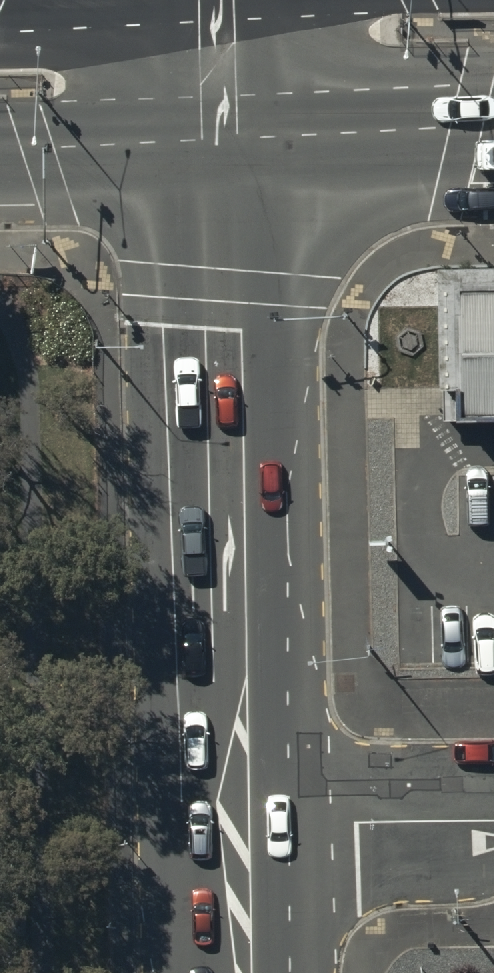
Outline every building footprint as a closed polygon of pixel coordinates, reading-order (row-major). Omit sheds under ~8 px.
[(440,378),(455,378),(456,411),(493,411),(493,259),(437,260),(440,378)]
